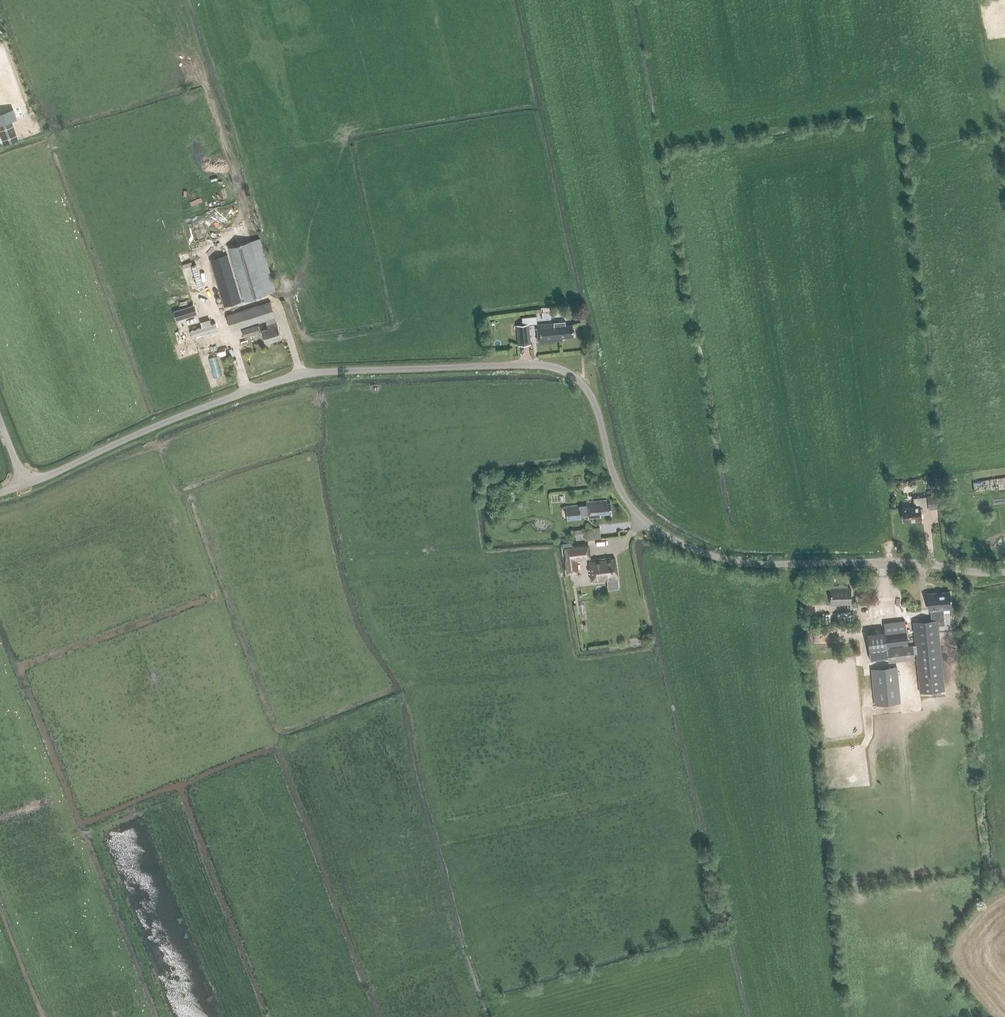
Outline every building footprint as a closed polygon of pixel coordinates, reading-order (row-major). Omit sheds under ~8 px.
[(267,294),(251,241),(229,247),(244,301),(267,294)] [(241,302),(227,254),(210,259),(224,307),(241,302)] [(265,343),(281,339),(271,302),(226,314),(231,329),(265,320),(268,329),(262,331),(265,343)] [(537,323),(536,315),(521,317),(522,325),(516,325),(518,345),(531,344),(529,324),(537,323)] [(197,337),(220,328),(216,317),(204,321),(206,325),(194,330),(197,337)] [(538,344),(562,341),(561,338),(573,337),(572,325),(565,326),(564,322),(553,323),(553,324),(536,325),(538,344)] [(260,333),(257,325),(242,329),(244,338),(260,333)] [(215,377),(224,375),(219,355),(210,358),(215,377)] [(973,482),(974,493),(1004,488),(1004,478),(973,482)] [(938,505),(937,493),(927,494),(928,506),(938,505)] [(920,509),(927,508),(925,497),(913,498),(914,507),(902,508),(903,521),(921,519),(920,509)] [(600,514),(611,513),(610,502),(606,503),(606,501),(586,502),(587,506),(579,506),(566,507),(567,520),(581,519),(580,516),(588,515),(588,518),(600,517),(600,514)] [(571,529),(572,536),(586,535),(586,538),(600,537),(599,526),(571,529)] [(590,559),(589,545),(564,547),(566,573),(578,572),(577,560),(590,559)] [(617,578),(615,559),(611,559),(611,558),(589,560),(592,582),(608,580),(608,579),(617,578)] [(851,604),(851,587),(830,588),(830,605),(851,604)] [(916,654),(919,693),(944,690),(938,625),(944,625),(943,608),(951,608),(949,592),(927,594),(928,611),(931,611),(931,620),(913,622),(915,645),(916,654)] [(907,644),(906,629),(867,633),(870,660),(881,659),(880,656),(888,655),(888,663),(890,663),(890,667),(871,669),(875,705),(901,703),(897,666),(894,667),(893,662),(914,660),(914,654),(916,654),(915,645),(913,645),(887,647),(887,646),(907,644)]
